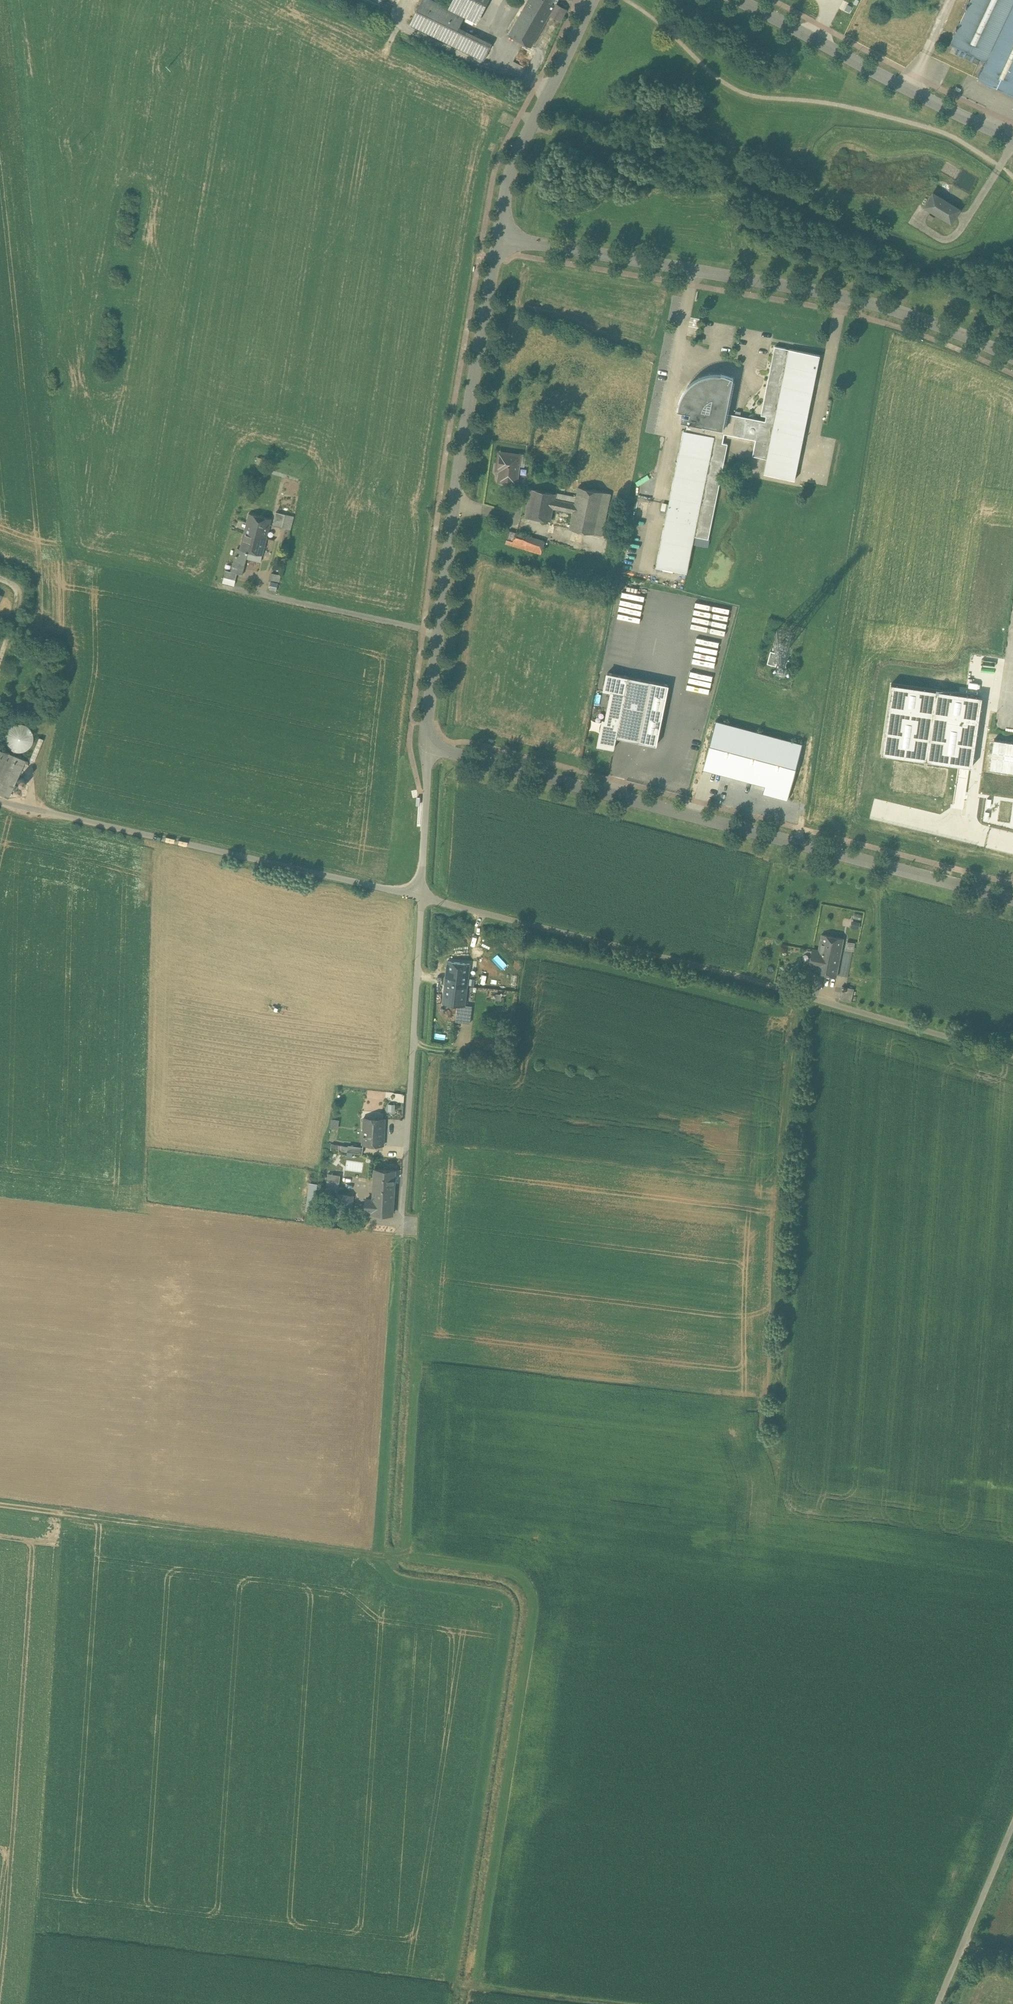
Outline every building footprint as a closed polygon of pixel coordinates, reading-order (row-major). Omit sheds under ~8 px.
[(434,0),(422,0),(410,24),(451,44),(458,30),(465,15),(449,8),(434,0)] [(449,8),(465,15),(466,15),(478,21),(488,0),(453,0),(449,8)] [(509,34),(531,47),(550,13),(555,5),(546,0),(528,0),(509,34)] [(950,43),(987,60),(1012,5),(1012,0),(971,0),(950,43)] [(566,10),(556,4),(555,5),(550,13),(560,19),(566,10)] [(978,78),(986,82),(987,84),(994,88),(997,87),(1012,94),(1012,5),(987,60),(978,78)] [(491,46),(458,30),(451,44),(484,60),(491,46)] [(980,59),(958,49),(955,53),(977,64),(980,59)] [(959,209),(933,193),(926,206),(951,222),(959,209)] [(723,429),(688,422),(686,430),(714,436),(694,536),(709,539),(728,444),(723,443),(725,433),(756,440),(753,455),(767,458),(789,349),(775,346),(761,415),(767,416),(766,420),(740,416),(741,411),(736,410),(735,415),(727,413),(723,429)] [(767,458),(764,473),(795,480),(820,355),(789,349),(767,458)] [(723,429),(727,413),(734,377),(721,374),(708,374),(696,379),(686,388),(680,400),(678,404),(677,410),(690,412),(689,416),(682,414),(681,420),(688,422),(723,429)] [(686,430),(684,430),(656,566),(687,572),(694,536),(714,436),(686,430)] [(519,455),(500,453),(498,464),(502,464),(500,480),(516,482),(518,465),(519,455)] [(526,454),(519,453),(519,455),(518,465),(525,466),(526,454)] [(559,478),(534,472),(531,490),(556,495),(556,493),(559,478)] [(611,493),(579,486),(576,497),(574,508),(573,512),(570,528),(602,535),(611,493)] [(556,495),(531,490),(525,516),(550,521),(553,508),(573,512),(574,508),(576,497),(556,493),(556,495)] [(286,514),(277,512),(273,525),(282,527),(286,514)] [(272,519),(249,513),(244,533),(267,538),(272,519)] [(516,532),(510,530),(506,543),(512,545),(516,532)] [(537,538),(516,532),(512,545),(533,552),(537,538)] [(267,538),(244,533),(240,549),(249,551),(263,555),(267,538)] [(545,541),(537,538),(533,552),(541,554),(545,541)] [(249,551),(240,549),(238,548),(235,560),(246,563),(249,551)] [(246,563),(235,560),(232,572),(237,573),(243,575),(246,563)] [(232,572),(226,570),(225,577),(235,580),(237,573),(232,572)] [(779,653),(771,650),(767,663),(776,665),(779,653)] [(604,689),(612,691),(612,690),(624,693),(628,676),(608,672),(604,689)] [(651,681),(628,676),(624,693),(625,693),(619,721),(616,736),(639,741),(651,681)] [(669,685),(651,681),(639,741),(657,744),(669,685)] [(624,693),(612,690),(612,691),(606,719),(619,721),(625,693),(624,693)] [(606,719),(604,718),(598,745),(614,748),(616,736),(619,721),(606,719)] [(803,743),(716,720),(703,768),(765,785),(763,793),(788,799),(803,743)] [(32,743),(33,737),(32,732),(29,727),(24,724),(19,723),(13,725),(9,728),(6,732),(5,738),(6,743),(9,748),(14,751),(19,752),(24,750),(29,747),(32,743)] [(990,748),(1012,749),(1012,740),(990,740),(990,748)] [(20,771),(25,760),(0,748),(0,775),(5,764),(20,771)] [(5,764),(0,775),(0,794),(7,797),(20,771),(5,764)] [(844,938),(822,934),(818,951),(830,954),(830,957),(834,958),(833,960),(839,961),(844,938)] [(850,958),(854,942),(845,940),(841,956),(850,958)] [(830,954),(818,951),(814,971),(814,972),(823,973),(836,976),(839,961),(833,960),(834,958),(830,957),(830,954)] [(446,983),(467,985),(470,964),(448,961),(445,983),(446,983)] [(823,973),(814,972),(814,971),(812,971),(809,984),(820,987),(823,973)] [(467,985),(446,983),(444,1003),(458,1005),(464,1006),(464,1005),(467,985)] [(854,989),(843,986),(841,992),(853,995),(854,989)] [(853,995),(841,992),(840,999),(851,1001),(853,995)] [(464,1006),(458,1005),(456,1021),(470,1023),(472,1005),(464,1005),(464,1006)] [(403,1100),(403,1092),(389,1092),(389,1100),(403,1100)] [(385,1118),(364,1117),(363,1144),(383,1146),(385,1118)] [(363,1147),(349,1145),(348,1151),(362,1153),(363,1147)] [(395,1169),(375,1168),(374,1188),(394,1190),(395,1169)] [(341,1175),(328,1173),(327,1180),(340,1182),(341,1175)] [(339,1187),(327,1186),(326,1192),(333,1193),(338,1194),(338,1193),(339,1187)] [(394,1190),(374,1188),(373,1199),(367,1198),(366,1210),(372,1210),(372,1212),(393,1213),(394,1190)] [(338,1193),(338,1194),(333,1193),(329,1215),(350,1218),(353,1195),(338,1193)]
